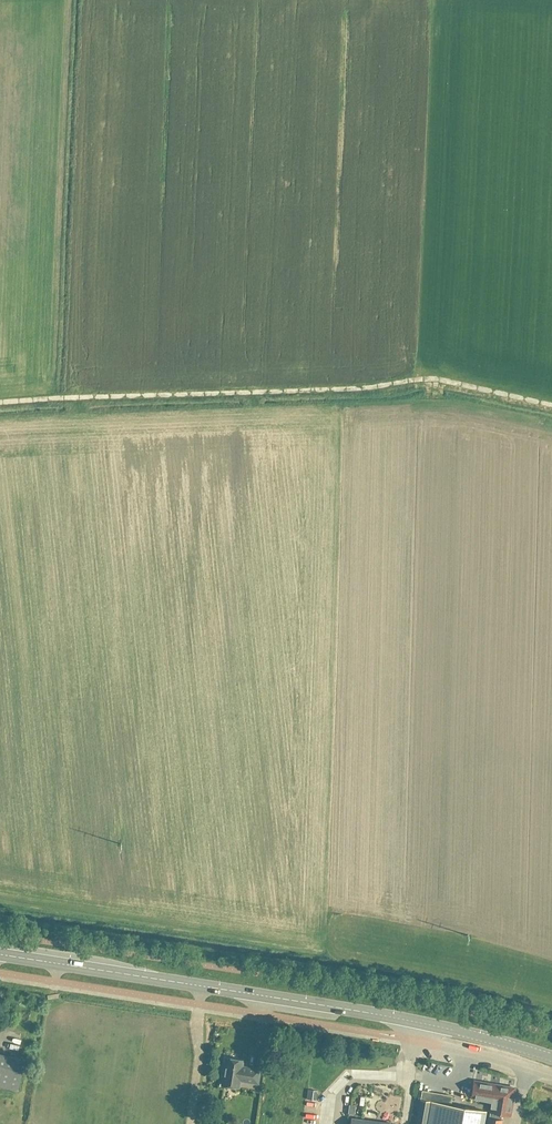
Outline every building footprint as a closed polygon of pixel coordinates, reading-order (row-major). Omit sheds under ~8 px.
[(0,1053),(0,1085),(17,1090),(25,1060),(0,1053)] [(260,1069),(245,1066),(245,1067),(242,1067),(243,1060),(225,1057),(221,1084),(238,1087),(240,1080),(258,1083),(260,1069)] [(494,1095),(496,1084),(474,1081),(471,1097),(492,1100),(490,1111),(498,1113),(501,1096),(494,1095)] [(490,1111),(488,1123),(500,1123),(501,1120),(502,1113),(510,1115),(514,1088),(496,1084),(494,1095),(501,1096),(498,1113),(490,1111)] [(416,1123),(461,1123),(464,1107),(420,1099),(416,1123)] [(467,1107),(464,1123),(482,1123),(484,1110),(467,1107)]
